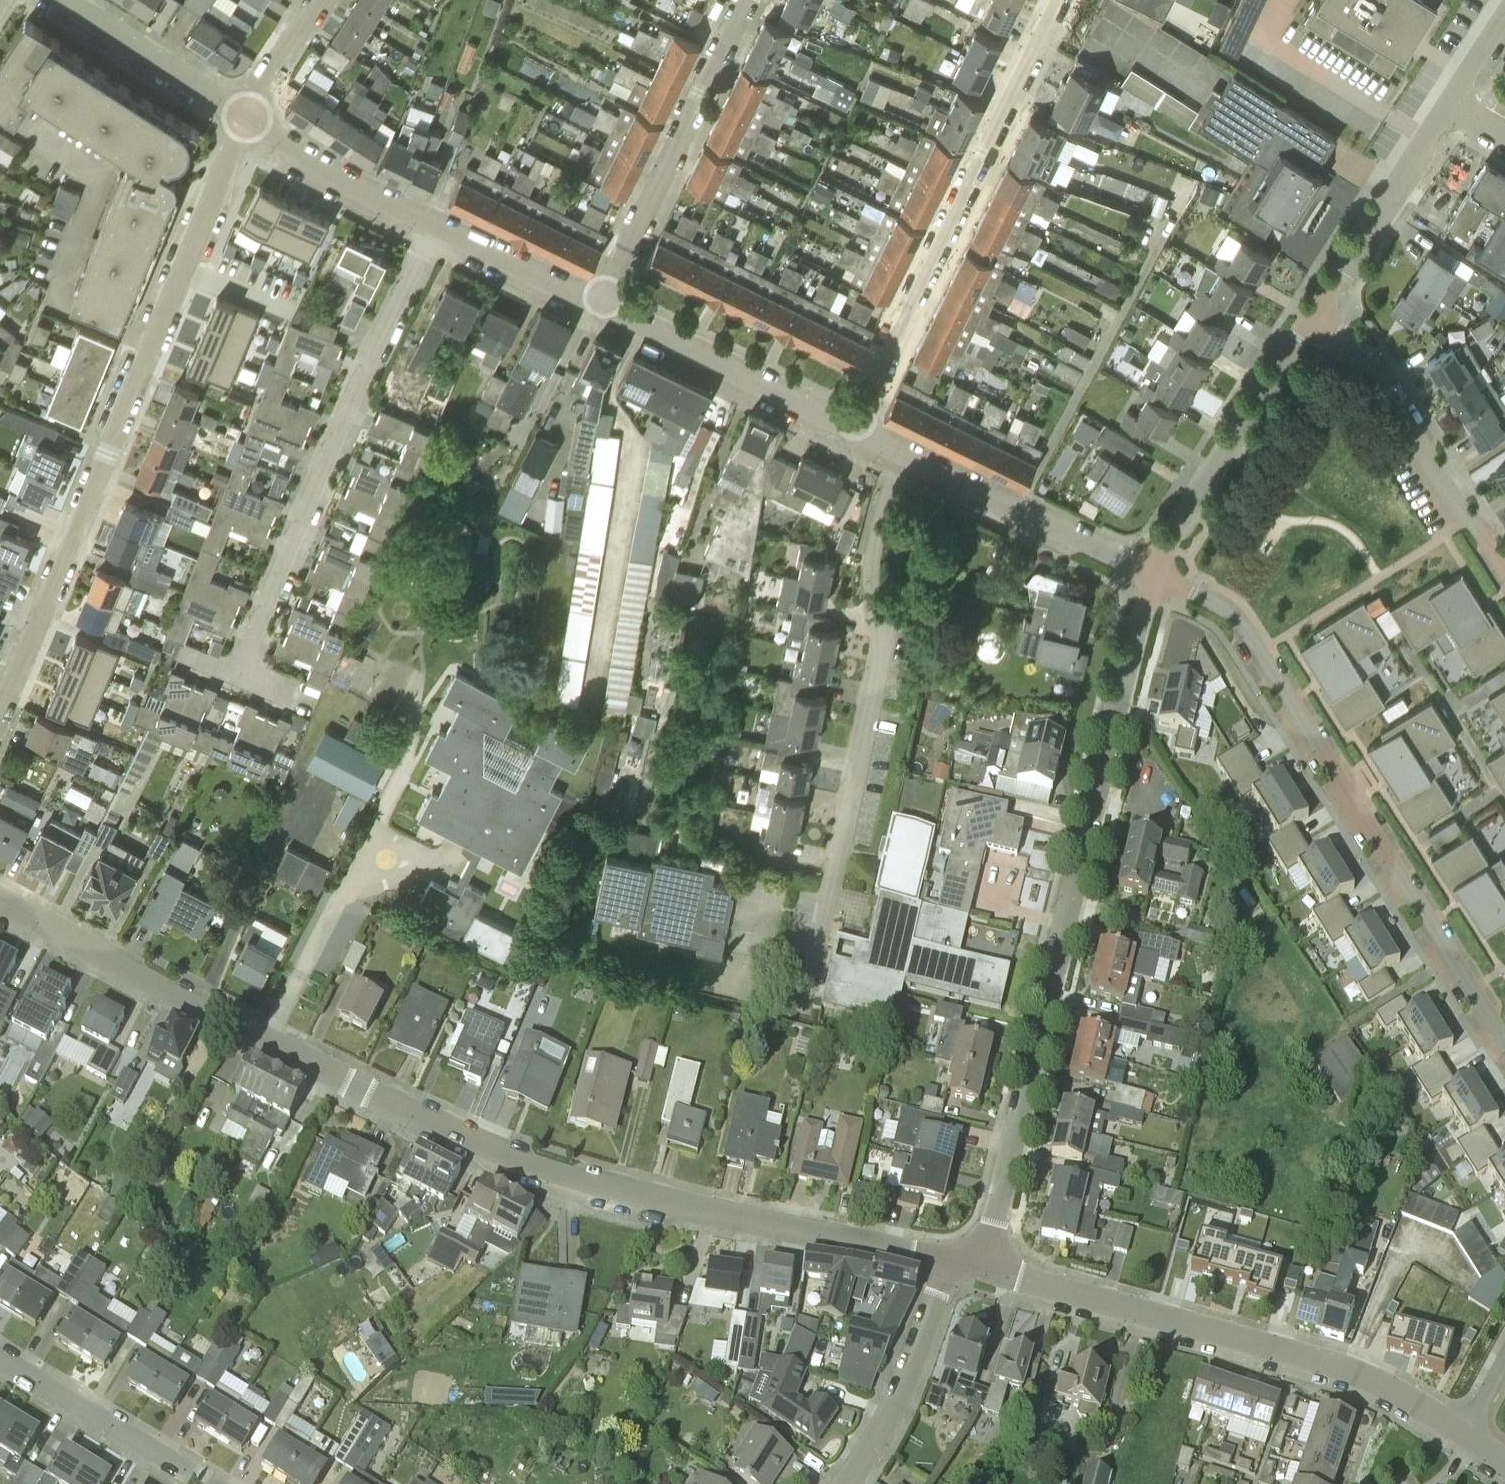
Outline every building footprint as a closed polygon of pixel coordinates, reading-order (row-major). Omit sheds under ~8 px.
[(131,0),(149,12),(157,0),(131,0)] [(227,18),(238,1),(237,0),(184,0),(184,1),(187,3),(201,13),(185,36),(206,50),(227,18)] [(263,10),(269,0),(247,0),(263,10)] [(381,11),(363,0),(356,0),(345,17),(368,31),(381,11)] [(388,0),(363,0),(381,11),(388,0)] [(501,0),(487,0),(483,11),(496,16),(501,0)] [(824,1),(821,0),(787,0),(782,9),(808,22),(813,11),(818,13),(824,1)] [(824,1),(832,5),(851,14),(856,1),(854,0),(821,0),(824,1)] [(933,1),(931,0),(909,0),(902,13),(920,22),(925,12),(929,14),(935,2),(933,1)] [(955,3),(1007,29),(1018,6),(1006,0),(957,0),(955,3)] [(1163,20),(1173,0),(1121,0),(1163,20)] [(1222,0),(1217,0),(1208,18),(1221,24),(1231,4),(1222,0)] [(1389,67),(1399,50),(1403,52),(1405,48),(1401,46),(1411,31),(1414,33),(1435,0),(1313,0),(1304,15),(1389,67)] [(692,9),(679,3),(674,13),(697,24),(703,11),(693,6),(692,9)] [(848,21),(851,14),(832,5),(829,12),(848,21)] [(885,12),(884,13),(878,28),(886,32),(894,16),(885,12)] [(227,18),(206,50),(227,64),(255,22),(243,14),(237,25),(227,18)] [(355,51),(368,31),(345,17),(332,37),(355,51)] [(27,18),(0,60),(0,108),(15,118),(32,92),(137,160),(136,164),(134,163),(133,163),(132,163),(131,164),(129,165),(127,167),(125,171),(123,175),(120,174),(117,182),(120,183),(73,298),(73,299),(73,300),(73,301),(74,302),(75,303),(123,322),(124,323),(125,323),(126,322),(127,321),(128,320),(139,293),(141,294),(148,278),(146,277),(150,267),(152,268),(158,252),(156,251),(160,242),(162,243),(169,227),(167,226),(178,198),(178,197),(178,196),(178,195),(177,194),(180,181),(180,179),(180,177),(180,175),(179,173),(178,172),(176,170),(174,169),(200,130),(167,109),(169,106),(62,36),(60,39),(27,18)] [(754,40),(782,53),(792,32),(764,19),(754,40)] [(627,29),(690,63),(699,45),(697,44),(676,33),(661,26),(657,35),(625,20),(621,27),(627,29)] [(682,80),(690,63),(627,29),(621,27),(620,29),(622,30),(618,38),(660,58),(656,66),(682,80)] [(964,52),(989,65),(1000,43),(975,30),(964,52)] [(771,75),(782,53),(754,40),(744,61),(746,62),(771,75)] [(341,71),(351,56),(329,42),(319,56),(341,71)] [(465,70),(475,46),(467,43),(457,67),(465,70)] [(419,58),(424,48),(416,45),(411,55),(419,58)] [(890,47),(887,57),(896,61),(900,50),(890,47)] [(794,60),(809,67),(813,58),(798,51),(794,60)] [(978,87),(989,65),(964,52),(953,75),(978,87)] [(682,80),(656,66),(651,76),(606,54),(602,63),(607,65),(609,63),(673,98),(682,80)] [(1057,87),(1095,106),(1105,86),(1094,80),(1098,70),(1077,57),(1065,81),(1061,79),(1057,87)] [(901,77),(904,67),(877,58),(874,67),(901,77)] [(418,64),(409,59),(404,68),(412,73),(418,64)] [(856,90),(826,75),(809,67),(794,60),(790,68),(805,75),(822,82),(836,89),(830,101),(847,109),(856,90)] [(665,116),(673,98),(609,63),(607,65),(601,78),(612,84),(614,79),(632,88),(627,98),(641,104),(641,103),(663,115),(665,116)] [(733,84),(789,111),(793,103),(775,93),(780,84),(766,77),(742,65),(742,66),(733,84)] [(1173,116),(1183,101),(1133,68),(1123,83),(1173,116)] [(1336,139),(1234,74),(1221,94),(1212,89),(1204,101),(1213,107),(1201,125),(1260,162),(1228,211),(1265,234),(1276,217),(1292,228),(1313,194),(1313,193),(1322,179),(1323,180),(1324,177),(1315,172),(1336,139)] [(330,89),(307,75),(286,110),(307,124),(323,100),(330,89)] [(861,98),(872,103),(878,90),(881,82),(869,77),(861,98)] [(352,99),(362,83),(356,78),(345,95),(352,99)] [(439,98),(443,85),(430,80),(426,93),(439,98)] [(368,86),(362,83),(352,99),(348,106),(343,113),(328,137),(348,150),(373,112),(359,103),(368,86)] [(785,120),(789,111),(733,84),(725,101),(752,114),(764,119),(780,126),(784,119),(785,120)] [(913,95),(927,101),(931,92),(917,85),(913,95)] [(947,112),(973,124),(984,103),(950,87),(939,108),(947,112)] [(1086,124),(1095,106),(1057,87),(1054,94),(1058,96),(1047,119),(1070,129),(1075,119),(1086,124)] [(445,89),(440,102),(447,104),(452,91),(445,89)] [(923,111),(927,101),(913,95),(909,105),(923,111)] [(343,113),(323,100),(307,124),(328,137),(343,113)] [(759,129),(764,119),(752,114),(725,101),(716,118),(773,146),(777,137),(759,129)] [(596,114),(596,112),(577,103),(570,116),(590,125),(592,122),(605,129),(611,132),(607,141),(644,159),(652,141),(596,114)] [(596,114),(652,141),(661,123),(659,122),(659,123),(638,112),(638,111),(622,103),(617,113),(600,105),(596,112),(596,114)] [(388,110),(378,104),(373,112),(383,118),(388,110)] [(947,112),(939,108),(936,106),(926,127),(963,145),(973,124),(947,112)] [(459,142),(470,111),(459,107),(448,137),(459,142)] [(1094,109),(1086,124),(1117,139),(1126,124),(1094,109)] [(373,112),(348,150),(370,163),(385,140),(374,132),(383,118),(373,112)] [(1031,117),(1021,140),(1056,157),(1057,156),(1063,158),(1073,138),(1031,117)] [(772,146),(773,146),(716,118),(708,136),(746,154),(750,146),(768,154),(769,153),(772,146)] [(424,145),(430,129),(429,129),(404,119),(398,135),(393,133),(377,166),(406,181),(424,145)] [(424,145),(406,181),(428,192),(441,163),(431,157),(442,135),(430,129),(424,145)] [(896,141),(952,168),(961,149),(938,139),(938,138),(924,131),(919,141),(900,132),(896,141)] [(644,159),(607,141),(603,149),(583,140),(579,149),(635,176),(644,159)] [(1011,161),(1037,174),(1050,180),(1060,159),(1056,157),(1021,140),(1011,161)] [(944,185),(952,168),(896,141),(892,149),(911,158),(906,167),(944,185)] [(695,163),(751,190),(755,181),(738,173),(743,163),(704,144),(695,163)] [(626,195),(635,176),(579,149),(575,158),(593,167),(588,177),(626,195)] [(467,211),(494,155),(486,151),(477,169),(466,164),(448,202),(467,211)] [(1067,162),(1080,169),(1085,159),(1071,153),(1067,162)] [(484,220),(502,182),(493,178),(502,159),(494,155),(467,211),(484,220)] [(531,210),(537,199),(528,194),(540,170),(549,174),(554,164),(537,155),(528,172),(501,228),(518,236),(531,210)] [(863,156),(860,162),(866,166),(870,159),(863,156)] [(888,158),(880,175),(935,202),(944,185),(906,167),(888,158)] [(1486,162),(1461,203),(1495,223),(1504,205),(1504,174),(1486,162)] [(750,192),(751,190),(695,163),(686,181),(688,182),(689,182),(735,204),(739,195),(747,199),(750,192)] [(999,182),(1056,209),(1059,201),(1042,192),(1047,182),(1008,163),(999,182)] [(501,228),(528,172),(520,168),(511,186),(502,182),(484,220),(501,228)] [(925,220),(926,221),(935,202),(880,175),(875,184),(894,194),(889,204),(903,211),(903,210),(925,220)] [(812,195),(823,201),(830,187),(819,182),(812,195)] [(1051,219),(1056,209),(999,182),(990,199),(1017,212),(1029,217),(1048,226),(1051,219)] [(1220,190),(1205,184),(1200,199),(1214,204),(1220,190)] [(80,192),(61,185),(51,209),(70,216),(80,192)] [(262,237),(263,238),(283,197),(260,185),(239,226),(240,226),(234,238),(256,248),(262,237)] [(536,245),(563,189),(555,185),(546,203),(537,199),(531,210),(518,236),(536,245)] [(553,254),(580,198),(563,189),(536,245),(553,254)] [(42,208),(48,198),(40,193),(34,203),(42,208)] [(286,249),(307,208),(306,208),(283,197),(263,238),(286,249)] [(571,263),(598,206),(580,198),(553,254),(571,263)] [(1025,227),(1029,217),(1017,212),(990,199),(982,216),(1039,243),(1043,236),(1025,227)] [(838,209),(858,219),(914,246),(923,227),(899,217),(900,216),(885,209),(880,219),(843,200),(838,209)] [(1495,223),(1461,203),(1442,235),(1444,238),(1475,257),(1495,223)] [(1495,223),(1475,257),(1504,274),(1504,205),(1495,223)] [(598,206),(571,263),(589,272),(601,246),(591,241),(606,210),(598,206)] [(330,220),(307,208),(286,249),(309,261),(330,220)] [(664,273),(692,217),(684,213),(682,213),(674,230),(665,226),(646,264),(664,273)] [(1034,253),(1039,243),(982,216),(974,233),(1001,246),(1012,252),(1015,244),(1034,253)] [(681,281),(700,244),(691,239),(699,220),(692,217),(664,273),(681,281)] [(906,263),(914,246),(858,219),(854,227),(871,236),(867,244),(866,244),(869,245),(906,263)] [(18,230),(15,242),(28,246),(32,233),(18,230)] [(699,290),(726,235),(717,230),(708,248),(700,244),(681,281),(699,290)] [(1014,253),(1012,252),(1001,246),(974,233),(972,236),(974,236),(968,249),(966,248),(965,250),(992,263),(1002,268),(1005,260),(1010,262),(1014,253)] [(716,298),(735,261),(726,256),(734,238),(726,235),(699,290),(716,298)] [(361,244),(347,238),(338,257),(357,266),(355,278),(358,280),(354,290),(370,298),(380,277),(378,275),(386,257),(381,254),(375,253),(376,244),(374,244),(374,245),(361,243),(361,244)] [(233,256),(237,245),(228,241),(223,252),(233,256)] [(1220,256),(1214,267),(1236,280),(1242,270),(1259,280),(1271,259),(1241,241),(1229,262),(1220,256)] [(906,263),(869,245),(864,254),(845,245),(841,253),(897,281),(906,263)] [(733,307),(761,252),(751,247),(743,265),(735,261),(716,298),(733,307)] [(1004,269),(1002,268),(992,263),(965,250),(957,268),(1013,295),(1017,286),(1000,277),(1004,269)] [(751,315),(769,278),(760,273),(769,256),(761,252),(733,307),(751,315)] [(1414,282),(1438,297),(1447,283),(1445,282),(1447,279),(1458,286),(1465,275),(1481,286),(1487,276),(1460,258),(1454,268),(1428,252),(1418,267),(1421,270),(1414,282)] [(888,299),(897,281),(841,253),(837,262),(846,266),(844,271),(842,275),(852,279),(851,281),(862,286),(888,299)] [(251,263),(262,268),(266,259),(255,254),(251,263)] [(768,324),(795,269),(800,260),(791,256),(778,282),(769,278),(751,315),(768,324)] [(1253,291),(1242,284),(1236,280),(1214,267),(1213,268),(1205,263),(1205,264),(1194,292),(1198,294),(1195,299),(1217,312),(1223,301),(1229,304),(1241,311),(1253,291)] [(1009,303),(1013,295),(957,268),(949,285),(992,306),(995,297),(1009,303)] [(798,306),(803,295),(795,291),(804,273),(795,269),(768,324),(785,332),(798,306)] [(307,274),(298,270),(293,281),(302,284),(307,274)] [(1117,297),(1123,286),(1102,275),(1096,287),(1117,297)] [(803,341),(830,286),(821,281),(812,299),(803,295),(798,306),(785,332),(803,341)] [(1429,312),(1438,297),(1414,282),(1407,294),(1402,291),(1393,307),(1417,323),(1429,332),(1436,319),(1424,313),(1426,310),(1429,312)] [(988,315),(992,306),(949,285),(940,302),(1007,335),(1011,326),(988,315)] [(462,333),(478,301),(447,286),(432,318),(431,318),(408,363),(424,371),(446,325),(462,333)] [(833,323),(839,312),(830,307),(838,290),(830,286),(803,341),(820,350),(833,323)] [(258,314),(215,297),(205,321),(247,338),(258,314)] [(837,358),(865,303),(856,298),(847,316),(839,312),(833,323),(820,350),(837,358)] [(1210,323),(1217,312),(1195,299),(1188,310),(1197,316),(1186,335),(1198,343),(1215,354),(1228,333),(1210,323)] [(8,305),(0,300),(0,316),(1,317),(8,305)] [(1030,346),(1007,335),(940,302),(932,319),(958,332),(988,347),(1021,364),(1030,346)] [(865,303),(837,358),(856,367),(876,325),(866,320),(873,307),(865,303)] [(1442,310),(1448,314),(1453,308),(1447,304),(1442,310)] [(305,309),(300,306),(294,319),(299,322),(305,309)] [(502,352),(517,321),(490,308),(475,339),(474,339),(470,347),(483,353),(480,360),(495,367),(502,352)] [(533,361),(550,370),(572,326),(541,311),(511,371),(525,378),(533,361)] [(1465,325),(1470,318),(1462,313),(1458,320),(1465,325)] [(309,329),(332,339),(337,326),(314,317),(309,329)] [(1477,339),(1496,328),(1489,318),(1471,330),(1477,339)] [(980,365),(988,347),(958,332),(932,319),(924,337),(980,365)] [(11,370),(12,368),(15,359),(22,343),(12,339),(16,334),(0,321),(0,366),(11,370)] [(247,338),(205,321),(195,345),(237,363),(247,338)] [(48,336),(51,328),(38,322),(35,331),(48,336)] [(332,339),(309,329),(291,322),(273,367),(291,374),(302,348),(320,356),(323,348),(339,354),(343,343),(332,339)] [(72,346),(107,361),(116,340),(80,325),(72,346)] [(1091,336),(1072,326),(1067,335),(1086,345),(1091,336)] [(1131,341),(1135,332),(1126,327),(1122,336),(1131,341)] [(1497,342),(1504,346),(1504,328),(1497,342)] [(1198,343),(1186,335),(1177,329),(1158,361),(1167,366),(1197,384),(1209,364),(1192,354),(1198,343)] [(31,339),(44,345),(48,336),(35,331),(31,339)] [(280,339),(271,335),(267,346),(276,350),(280,339)] [(975,373),(980,365),(924,337),(915,356),(916,357),(916,356),(938,366),(938,367),(952,375),(957,364),(975,373)] [(577,418),(567,470),(587,474),(595,432),(598,412),(604,382),(605,382),(621,350),(596,338),(595,338),(580,371),(592,377),(585,399),(582,415),(577,418)] [(1064,342),(1057,354),(1069,360),(1075,348),(1064,342)] [(1449,388),(1482,367),(1467,343),(1455,351),(1453,347),(1428,363),(1438,379),(1441,376),(1449,388)] [(237,363),(195,345),(184,369),(226,387),(237,363)] [(99,381),(107,361),(72,346),(64,366),(99,381)] [(644,400),(660,369),(634,356),(618,388),(617,390),(629,396),(630,393),(644,400)] [(12,368),(25,373),(28,365),(15,359),(12,368)] [(270,375),(274,364),(265,360),(260,371),(270,375)] [(1465,415),(1490,399),(1499,394),(1490,380),(1493,377),(1485,365),(1482,367),(1449,388),(1465,415)] [(91,400),(99,381),(64,366),(56,386),(91,400)] [(901,426),(929,370),(921,366),(906,397),(896,392),(895,394),(896,394),(885,416),(884,416),(884,417),(901,426)] [(1185,404),(1197,384),(1167,366),(1155,386),(1146,380),(1139,392),(1148,398),(1161,405),(1168,394),(1185,404)] [(281,400),(291,374),(273,367),(256,412),(308,433),(312,422),(296,416),(299,408),(281,400)] [(21,382),(25,373),(12,368),(11,370),(8,377),(21,382)] [(440,415),(455,378),(433,369),(420,400),(426,402),(428,397),(436,401),(432,411),(440,415)] [(668,412),(684,381),(660,369),(644,400),(668,412)] [(932,408),(935,401),(937,396),(929,392),(938,375),(929,370),(901,426),(919,434),(932,408)] [(265,386),(270,375),(260,371),(256,382),(265,386)] [(495,401),(523,415),(538,385),(525,378),(511,371),(508,379),(495,401)] [(317,372),(313,382),(325,387),(329,377),(317,372)] [(495,401),(508,379),(493,372),(482,395),(495,401)] [(36,388),(39,381),(26,376),(24,383),(36,388)] [(657,447),(667,449),(674,450),(673,451),(680,453),(686,439),(693,424),(709,393),(684,381),(668,412),(666,416),(663,423),(655,440),(652,439),(650,446),(651,446),(657,447)] [(1047,394),(1051,386),(1039,381),(1035,389),(1047,394)] [(937,443),(964,387),(955,383),(944,405),(935,401),(932,408),(919,434),(937,443)] [(166,408),(190,418),(200,394),(175,384),(166,408)] [(82,421),(91,400),(56,386),(47,407),(82,421)] [(954,452),(971,418),(962,414),(972,392),(964,387),(937,443),(954,452)] [(321,398),(313,395),(309,405),(317,408),(321,398)] [(1465,415),(1473,427),(1470,430),(1480,445),(1504,430),(1504,432),(1504,405),(1498,395),(1491,400),(1490,399),(1465,415)] [(1179,415),(1161,405),(1148,398),(1136,417),(1127,412),(1120,424),(1142,437),(1149,426),(1166,436),(1179,415)] [(476,408),(489,414),(493,406),(480,399),(476,408)] [(972,460),(999,405),(990,400),(979,422),(971,418),(954,452),(972,460)] [(990,469),(1007,431),(998,427),(1007,409),(999,405),(972,460),(990,469)] [(58,480),(64,465),(61,464),(66,453),(52,447),(59,429),(8,408),(0,416),(0,420),(25,430),(23,436),(37,442),(26,468),(58,480)] [(200,422),(190,418),(166,408),(156,431),(191,444),(196,432),(210,438),(214,428),(200,422)] [(399,460),(417,467),(432,430),(381,408),(376,419),(392,425),(388,433),(407,441),(399,460)] [(200,422),(214,428),(218,418),(204,412),(200,422)] [(303,443),(308,433),(256,412),(238,457),(256,464),(266,438),(285,445),(288,437),(303,443)] [(597,433),(608,435),(611,415),(598,412),(595,432),(597,433)] [(773,425),(749,413),(719,474),(727,478),(709,515),(720,520),(702,556),(747,577),(747,576),(749,576),(763,491),(767,466),(773,453),(784,430),(773,425)] [(1007,478),(1035,422),(1016,413),(1007,431),(990,469),(1007,478)] [(652,439),(655,440),(663,423),(650,417),(643,434),(652,439)] [(1083,418),(1073,433),(1092,444),(1101,429),(1083,418)] [(225,433),(237,438),(242,427),(230,422),(225,433)] [(1035,422),(1007,478),(1025,486),(1036,463),(1037,463),(1044,449),(1033,444),(1042,426),(1035,422)] [(702,423),(689,449),(700,455),(713,429),(702,423)] [(1130,460),(1138,446),(1106,426),(1097,440),(1130,460)] [(190,445),(191,444),(156,431),(147,453),(183,468),(192,446),(190,445)] [(380,435),(371,431),(369,438),(378,441),(380,435)] [(597,433),(595,445),(617,448),(619,437),(608,435),(597,433)] [(536,435),(523,465),(544,475),(558,445),(536,435)] [(595,445),(593,456),(616,460),(617,448),(595,445)] [(374,449),(366,446),(361,459),(369,463),(374,449)] [(649,457),(672,461),(673,451),(674,450),(667,449),(657,447),(651,446),(649,457)] [(689,449),(686,456),(678,469),(691,473),(693,474),(700,455),(689,449)] [(183,469),(183,468),(147,453),(137,478),(162,488),(162,486),(172,490),(177,477),(191,483),(195,474),(183,469)] [(292,467),(296,456),(289,453),(285,464),(292,467)] [(763,491),(775,497),(801,510),(809,494),(823,466),(802,456),(798,466),(787,461),(773,453),(767,466),(763,491)] [(1087,473),(1098,480),(1093,488),(1090,493),(1102,501),(1106,496),(1122,506),(1140,478),(1111,460),(1100,453),(1087,473)] [(593,456),(591,468),(614,472),(616,460),(593,456)] [(246,490),(256,464),(238,457),(231,474),(226,487),(220,501),(272,522),(276,511),(261,505),(264,497),(246,490)] [(647,467),(670,472),(672,461),(649,457),(647,467)] [(401,504),(417,467),(399,460),(391,478),(373,470),(369,478),(354,472),(350,482),(401,504)] [(523,465),(513,485),(534,496),(544,475),(523,465)] [(1497,470),(1504,483),(1504,465),(1497,470)] [(809,494),(819,499),(817,504),(838,514),(849,491),(839,486),(843,476),(823,466),(809,494)] [(645,478),(668,482),(670,472),(647,467),(645,478)] [(52,496),(58,480),(26,468),(16,493),(11,491),(6,501),(26,509),(30,500),(44,506),(49,494),(52,496)] [(226,487),(231,474),(216,468),(210,480),(226,487)] [(591,468),(589,480),(612,484),(614,472),(591,468)] [(480,481),(465,473),(457,487),(472,495),(480,481)] [(643,488),(666,493),(668,482),(645,478),(643,488)] [(589,480),(587,491),(610,495),(612,484),(589,480)] [(386,541),(401,504),(350,482),(345,493),(361,499),(357,507),(376,515),(368,533),(386,541)] [(273,483),(269,493),(279,497),(283,487),(273,483)] [(522,521),(534,496),(513,485),(501,510),(522,521)] [(641,499),(664,503),(666,493),(643,488),(641,499)] [(209,517),(213,507),(176,491),(171,501),(192,510),(209,517)] [(587,491),(586,503),(608,507),(610,495),(587,491)] [(639,510),(662,514),(664,503),(641,499),(639,510)] [(165,517),(161,516),(126,501),(117,524),(140,533),(152,538),(163,543),(173,520),(165,517)] [(191,515),(192,510),(171,501),(169,506),(190,515),(191,515)] [(268,532),(272,522),(220,501),(202,546),(220,553),(231,527),(249,534),(253,526),(268,532)] [(585,508),(584,515),(607,519),(608,507),(586,503),(585,508)] [(584,515),(585,508),(581,507),(568,505),(566,518),(583,521),(584,515)] [(191,527),(195,516),(191,515),(190,515),(169,506),(165,517),(173,520),(191,527)] [(345,511),(339,508),(335,518),(345,523),(347,516),(345,511)] [(637,520),(660,525),(662,514),(639,510),(637,520)] [(583,521),(582,527),(605,530),(607,519),(584,515),(583,521)] [(22,567),(28,552),(25,551),(30,540),(16,534),(20,525),(0,516),(0,529),(1,530),(0,531),(0,558),(22,567)] [(635,531),(658,535),(660,525),(637,520),(635,531)] [(334,522),(329,534),(338,538),(343,526),(334,522)] [(143,559),(152,538),(140,533),(117,524),(107,549),(132,559),(134,555),(143,559)] [(845,550),(857,536),(845,526),(833,540),(845,550)] [(582,527),(580,538),(603,542),(605,530),(582,527)] [(633,541),(656,546),(658,535),(635,531),(633,541)] [(370,578),(386,541),(368,533),(360,552),(342,544),(338,552),(323,546),(318,556),(370,578)] [(580,538),(578,550),(601,554),(603,542),(580,538)] [(631,552),(654,556),(656,546),(633,541),(631,552)] [(799,577),(830,583),(834,561),(824,559),(827,547),(801,542),(797,563),(802,564),(799,577)] [(210,579),(220,553),(202,546),(185,591),(237,611),(241,601),(225,594),(229,586),(210,579)] [(578,550),(576,562),(599,566),(601,554),(578,550)] [(673,577),(679,558),(664,551),(659,572),(655,599),(669,602),(672,577),(673,577)] [(573,572),(578,554),(570,552),(565,570),(573,572)] [(629,563),(652,567),(654,556),(631,552),(629,563)] [(355,614),(370,578),(318,556),(314,567),(330,573),(326,581),(344,589),(337,607),(355,614)] [(8,592),(13,581),(16,582),(22,567),(0,558),(0,589),(8,592)] [(133,571),(155,580),(160,570),(137,560),(133,571)] [(576,562),(575,574),(597,577),(599,566),(576,562)] [(627,573),(650,578),(652,567),(629,563),(627,573)] [(155,580),(133,571),(128,582),(123,580),(124,579),(98,568),(89,592),(125,607),(134,584),(164,597),(168,586),(155,580)] [(698,604),(704,574),(677,569),(674,578),(671,599),(698,604)] [(173,575),(160,570),(155,580),(168,586),(173,575)] [(625,584),(648,588),(650,578),(627,573),(625,584)] [(1059,579),(1055,577),(1052,576),(1047,573),(1045,576),(1039,573),(1034,585),(1039,587),(1031,620),(1026,618),(1023,628),(1020,627),(1015,649),(1035,653),(1035,654),(1053,659),(1052,665),(1082,672),(1086,654),(1073,651),(1076,637),(1073,636),(1082,596),(1067,593),(1070,581),(1063,580),(1059,579)] [(1481,603),(1462,573),(1445,584),(1441,578),(1391,609),(1415,649),(1424,643),(1450,627),(1458,639),(1455,642),(1475,674),(1504,654),(1504,634),(1489,608),(1485,610),(1483,611),(1479,604),(1481,603)] [(575,574),(573,585),(596,589),(597,577),(575,574)] [(234,582),(244,586),(247,581),(237,577),(234,582)] [(825,605),(830,583),(799,577),(797,586),(792,585),(787,607),(794,609),(807,612),(813,613),(815,603),(825,605)] [(317,582),(309,579),(303,592),(311,596),(317,582)] [(1376,582),(1360,593),(1371,611),(1388,602),(1376,582)] [(623,595),(646,599),(648,588),(625,584),(623,595)] [(573,585),(571,597),(594,601),(596,589),(573,585)] [(233,622),(237,611),(185,591),(167,636),(185,643),(195,616),(214,624),(217,615),(233,622)] [(116,630),(125,607),(89,592),(79,616),(109,629),(105,639),(133,651),(157,661),(162,649),(116,630)] [(621,605),(644,610),(646,599),(623,595),(621,605)] [(571,597),(569,609),(592,613),(594,601),(571,597)] [(1321,677),(1326,684),(1324,685),(1320,688),(1340,719),(1346,728),(1384,704),(1365,674),(1361,676),(1352,662),(1389,639),(1371,612),(1366,604),(1363,600),(1313,631),(1317,637),(1300,648),(1318,677),(1319,678),(1321,677)] [(619,616),(642,620),(644,610),(621,605),(619,616)] [(339,651),(355,614),(337,607),(329,626),(311,618),(307,626),(292,620),(287,630),(339,651)] [(569,609),(567,621),(590,624),(592,613),(569,609)] [(812,614),(813,613),(807,612),(794,609),(786,643),(805,647),(835,654),(840,632),(830,629),(832,618),(812,614)] [(617,626),(640,631),(642,620),(619,616),(617,626)] [(567,621),(565,632),(588,636),(590,625),(567,621)] [(615,637),(638,641),(640,631),(617,626),(615,637)] [(225,632),(213,627),(210,633),(223,638),(225,632)] [(323,689),(339,651),(287,630),(283,641),(299,647),(295,655),(313,663),(306,681),(323,689)] [(565,632),(564,644),(586,648),(588,636),(565,632)] [(113,651),(70,634),(60,658),(102,676),(113,651)] [(615,637),(613,648),(637,652),(638,641),(615,637)] [(175,642),(167,638),(162,649),(171,653),(175,642)] [(564,644),(562,656),(585,660),(586,648),(564,644)] [(1170,678),(1165,701),(1164,700),(1164,701),(1165,702),(1199,709),(1204,686),(1210,687),(1220,681),(1221,680),(1199,645),(1198,645),(1190,681),(1170,677),(1169,677),(1170,678)] [(830,676),(835,654),(805,647),(803,657),(798,656),(793,679),(818,685),(820,674),(830,676)] [(611,658),(635,663),(637,652),(613,648),(611,658)] [(362,658),(346,650),(332,679),(348,687),(362,658)] [(562,656),(560,668),(583,671),(585,660),(562,656)] [(611,658),(610,669),(633,673),(635,663),(611,658)] [(102,676),(60,659),(50,683),(92,701),(102,676)] [(1489,689),(1504,679),(1504,667),(1483,680),(1489,689)] [(560,668),(558,679),(581,683),(583,671),(560,668)] [(610,669),(608,680),(631,684),(633,673),(610,669)] [(113,710),(127,679),(108,671),(94,701),(113,710)] [(520,705),(456,672),(442,698),(459,707),(446,733),(439,730),(426,756),(451,770),(439,794),(432,791),(418,817),(476,847),(483,851),(522,871),(562,792),(550,786),(563,760),(576,766),(589,740),(550,720),(533,752),(503,737),(520,705)] [(143,677),(134,674),(130,685),(139,688),(143,677)] [(818,685),(793,679),(780,677),(773,710),(821,720),(826,698),(816,696),(818,685)] [(172,735),(194,684),(183,679),(177,695),(169,691),(161,710),(141,701),(133,719),(172,735)] [(558,679),(556,691),(579,695),(581,683),(558,679)] [(608,680),(606,690),(629,695),(631,684),(608,680)] [(92,701),(50,683),(40,708),(82,725),(92,701)] [(209,751),(216,733),(198,725),(205,707),(197,703),(204,688),(194,684),(172,735),(209,751)] [(656,717),(651,736),(664,739),(677,688),(666,685),(656,717)] [(934,696),(937,699),(943,699),(947,695),(946,689),(942,685),(937,686),(933,690),(934,696)] [(554,688),(540,687),(538,699),(553,700),(554,688)] [(1489,697),(1504,722),(1504,687),(1489,697)] [(606,690),(605,701),(627,705),(629,695),(606,690)] [(579,695),(556,691),(554,703),(577,707),(579,695)] [(229,699),(217,695),(213,704),(225,709),(229,699)] [(131,702),(122,698),(117,709),(127,713),(131,702)] [(1388,777),(1393,784),(1391,786),(1387,788),(1407,819),(1413,829),(1453,804),(1434,773),(1430,775),(1420,760),(1455,738),(1431,700),(1381,732),(1384,738),(1367,748),(1383,773),(1386,778),(1388,777)] [(605,701),(603,712),(625,716),(627,705),(605,701)] [(1194,731),(1199,709),(1165,702),(1160,724),(1159,724),(1158,725),(1179,730),(1174,752),(1194,756),(1199,733),(1194,731)] [(126,714),(117,710),(113,721),(122,724),(126,714)] [(246,766),(267,715),(257,710),(250,726),(242,722),(235,741),(216,733),(209,751),(246,766)] [(816,742),(821,720),(773,710),(766,743),(779,746),(804,751),(806,740),(816,742)] [(83,772),(85,767),(98,737),(39,713),(29,737),(62,751),(57,761),(83,772)] [(306,717),(294,713),(289,724),(301,729),(306,717)] [(651,736),(656,717),(638,713),(633,731),(651,736)] [(267,715),(246,766),(284,783),(291,765),(271,756),(279,738),(271,735),(278,719),(267,715)] [(991,750),(1058,768),(1064,742),(1062,742),(1065,728),(1015,717),(1009,742),(994,738),(991,750)] [(1234,727),(1243,745),(1256,738),(1247,721),(1234,727)] [(740,735),(742,726),(730,724),(729,733),(740,735)] [(149,726),(103,818),(116,825),(137,780),(140,781),(164,733),(149,726)] [(351,830),(368,797),(387,760),(325,728),(306,765),(351,788),(333,821),(351,830)] [(628,734),(616,732),(613,748),(624,750),(628,734)] [(972,759),(974,748),(972,747),(956,744),(953,755),(960,757),(972,759)] [(802,762),(804,751),(779,746),(778,751),(766,748),(763,764),(760,777),(772,780),(797,785),(807,787),(812,765),(802,762)] [(1216,763),(1223,774),(1247,759),(1240,749),(1243,747),(1243,746),(1216,763)] [(1486,760),(1504,791),(1504,747),(1486,760)] [(1058,768),(991,750),(986,773),(998,776),(998,780),(1052,793),(1058,768)] [(1253,770),(1247,759),(1223,774),(1231,786),(1257,769),(1256,768),(1253,770)] [(615,764),(604,762),(594,804),(605,806),(615,764)] [(946,784),(949,768),(934,765),(931,781),(946,784)] [(102,780),(115,786),(121,773),(109,767),(102,780)] [(1282,775),(1267,784),(1264,786),(1255,773),(1258,771),(1257,769),(1231,786),(1241,802),(1251,794),(1264,815),(1294,797),(1281,776),(1282,776),(1282,775)] [(797,785),(772,780),(770,786),(760,784),(754,811),(770,814),(800,821),(805,799),(794,796),(797,785)] [(9,784),(2,798),(16,805),(11,815),(0,809),(0,845),(12,851),(44,789),(36,785),(31,795),(9,784)] [(110,797),(115,787),(106,784),(101,793),(110,797)] [(216,797),(220,798),(226,796),(227,792),(226,788),(222,785),(216,787),(214,791),(216,797)] [(970,798),(1003,803),(1005,794),(971,789),(970,798)] [(939,853),(950,856),(936,915),(967,922),(985,847),(1017,855),(1023,827),(1005,823),(1008,809),(952,796),(939,853)] [(1264,815),(1277,836),(1267,843),(1276,859),(1303,842),(1302,840),(1299,842),(1290,829),(1293,827),(1308,817),(1307,817),(1294,797),(1264,815)] [(1191,811),(1183,809),(1181,817),(1189,819),(1191,811)] [(795,843),(800,821),(770,814),(767,826),(762,824),(757,847),(783,852),(785,841),(795,843)] [(1461,827),(1455,817),(1428,833),(1434,843),(1461,827)] [(92,840),(97,831),(86,825),(82,833),(51,818),(47,827),(44,826),(27,860),(32,863),(32,864),(33,867),(38,870),(42,869),(43,868),(55,875),(61,863),(77,871),(92,840)] [(101,822),(97,831),(93,840),(104,846),(107,847),(112,838),(118,825),(116,825),(103,818),(101,822)] [(917,911),(918,907),(917,907),(935,834),(893,824),(887,847),(882,846),(880,856),(878,862),(883,864),(875,897),(880,898),(868,946),(836,939),(828,968),(830,969),(822,1006),(889,1022),(895,996),(901,997),(903,986),(1000,1009),(1010,967),(959,955),(967,922),(936,915),(917,911)] [(171,835),(159,828),(147,851),(159,858),(171,835)] [(655,850),(659,837),(633,830),(629,844),(655,850)] [(695,833),(681,830),(679,839),(692,842),(695,833)] [(1162,840),(1131,832),(1119,887),(1150,895),(1151,891),(1177,897),(1177,899),(1196,904),(1203,873),(1184,868),(1182,878),(1155,873),(1159,859),(1187,865),(1193,846),(1162,839),(1162,840)] [(1457,899),(1461,897),(1463,896),(1468,903),(1466,904),(1484,933),(1484,934),(1501,924),(1504,929),(1504,874),(1496,880),(1487,866),(1491,864),(1471,833),(1432,858),(1448,884),(1457,899)] [(219,925),(228,908),(181,883),(200,848),(182,838),(142,915),(158,924),(164,912),(186,924),(187,922),(202,930),(208,919),(219,925)] [(1303,842),(1276,859),(1286,874),(1297,867),(1310,888),(1340,869),(1327,849),(1328,848),(1327,848),(1312,857),(1309,859),(1301,845),(1304,843),(1303,842)] [(288,846),(275,872),(318,894),(331,868),(288,846)] [(483,851),(476,847),(458,883),(450,879),(445,888),(431,880),(414,913),(516,966),(533,933),(519,926),(516,932),(477,912),(486,893),(467,883),(483,851)] [(102,850),(83,887),(93,892),(91,895),(103,902),(103,900),(106,902),(106,907),(111,909),(114,906),(117,908),(125,894),(124,894),(126,891),(128,892),(139,870),(102,850)] [(733,857),(723,854),(721,862),(727,864),(731,865),(733,857)] [(607,857),(595,914),(639,923),(637,932),(699,945),(698,951),(721,956),(725,938),(722,937),(723,930),(726,931),(734,894),(731,894),(732,887),(712,882),(715,870),(653,857),(651,866),(607,857)] [(1322,931),(1349,914),(1348,913),(1345,915),(1336,901),(1339,899),(1354,890),(1354,889),(1353,890),(1340,869),(1310,888),(1322,908),(1312,915),(1322,931)] [(1341,942),(1354,962),(1386,941),(1385,941),(1373,921),(1374,921),(1373,920),(1358,930),(1355,932),(1347,918),(1350,916),(1349,914),(1322,931),(1332,948),(1341,942)] [(586,915),(583,929),(596,931),(599,918),(586,915)] [(261,978),(276,949),(257,940),(263,927),(250,920),(243,934),(248,937),(234,964),(261,978)] [(1211,947),(1215,931),(1190,926),(1186,942),(1211,947)] [(1102,943),(1097,968),(1143,979),(1150,981),(1155,958),(1167,961),(1171,943),(1141,935),(1137,951),(1102,943)] [(1387,942),(1386,941),(1354,962),(1367,982),(1358,988),(1368,1004),(1395,988),(1393,986),(1390,987),(1382,974),(1385,972),(1400,962),(1399,962),(1398,962),(1386,942),(1387,942)] [(355,975),(367,952),(354,945),(342,968),(355,975)] [(17,962),(0,953),(0,1027),(14,999),(0,992),(17,962)] [(1224,953),(1202,957),(1205,971),(1227,967),(1224,953)] [(1160,960),(1156,981),(1167,983),(1171,962),(1160,960)] [(549,971),(539,967),(533,982),(543,986),(549,971)] [(1097,968),(1091,992),(1124,1001),(1120,1018),(1151,1024),(1154,1011),(1136,1007),(1143,979),(1097,968)] [(71,992),(72,990),(70,989),(70,990),(43,976),(37,986),(38,986),(27,1008),(23,1005),(12,1027),(45,1045),(27,1079),(40,1086),(66,1037),(56,1031),(60,1024),(59,1024),(67,1009),(63,1007),(71,992)] [(369,988),(357,983),(355,986),(341,1014),(352,1019),(350,1023),(366,1031),(382,999),(367,992),(369,988)] [(424,1059),(448,1006),(414,990),(389,1043),(424,1059)] [(1385,1031),(1396,1024),(1408,1044),(1438,1026),(1426,1006),(1427,1005),(1426,1005),(1412,1014),(1408,1016),(1400,1002),(1403,1000),(1401,998),(1375,1015),(1385,1031)] [(112,1011),(101,1005),(100,1006),(98,1005),(82,1036),(76,1045),(95,1055),(87,1070),(106,1080),(120,1053),(110,1048),(125,1019),(111,1012),(112,1011)] [(960,1027),(963,1012),(937,1007),(934,1021),(960,1027)] [(731,1010),(728,1022),(738,1024),(741,1012),(731,1010)] [(481,1085),(505,1030),(468,1014),(460,1031),(464,1032),(450,1067),(465,1073),(463,1078),(481,1085)] [(1150,1027),(1151,1024),(1120,1018),(1119,1018),(1117,1032),(1140,1038),(1147,1039),(1150,1027)] [(181,1066),(198,1033),(174,1020),(166,1034),(162,1032),(146,1063),(157,1069),(154,1075),(171,1084),(178,1082),(184,1072),(181,1066)] [(1422,1065),(1412,1072),(1422,1087),(1447,1071),(1447,1070),(1443,1072),(1435,1058),(1438,1056),(1453,1047),(1452,1046),(1452,1047),(1438,1026),(1408,1044),(1422,1065)] [(1110,1060),(1114,1044),(1116,1035),(1082,1027),(1076,1051),(1110,1060)] [(1150,1027),(1147,1039),(1146,1046),(1151,1047),(1152,1046),(1180,1052),(1184,1035),(1150,1027)] [(812,1033),(803,1031),(801,1038),(810,1040),(811,1040),(812,1033)] [(547,1110),(569,1052),(528,1036),(505,1094),(547,1110)] [(952,1066),(988,1075),(993,1057),(988,1056),(991,1044),(959,1036),(952,1066)] [(1347,1039),(1313,1061),(1315,1064),(1314,1070),(1320,1072),(1341,1104),(1337,1123),(1347,1125),(1353,1098),(1361,1060),(1347,1039)] [(511,1046),(501,1042),(496,1054),(506,1058),(511,1046)] [(649,1085),(658,1046),(644,1043),(634,1081),(649,1085)] [(1127,1063),(1110,1060),(1076,1051),(1071,1076),(1105,1084),(1105,1083),(1122,1087),(1127,1063)] [(621,1107),(631,1067),(588,1056),(571,1121),(602,1128),(608,1104),(621,1107)] [(270,1090),(278,1075),(252,1061),(235,1094),(241,1097),(231,1114),(233,1114),(228,1124),(248,1134),(254,1123),(247,1119),(253,1108),(259,1111),(265,1100),(258,1097),(264,1087),(270,1090)] [(697,1153),(707,1117),(689,1112),(700,1068),(677,1062),(661,1124),(671,1127),(666,1146),(697,1153)] [(985,1090),(988,1075),(952,1066),(949,1082),(952,1083),(949,1095),(978,1102),(981,1089),(985,1090)] [(122,1105),(137,1077),(123,1070),(108,1098),(122,1105)] [(1472,1077),(1457,1087),(1454,1089),(1445,1075),(1448,1073),(1447,1071),(1422,1087),(1426,1093),(1430,1101),(1431,1103),(1441,1097),(1454,1117),(1484,1098),(1472,1078),(1472,1077)] [(254,1123),(248,1134),(239,1153),(240,1153),(239,1155),(260,1166),(277,1133),(282,1136),(306,1090),(278,1075),(270,1090),(264,1087),(258,1097),(265,1100),(259,1111),(253,1108),(247,1119),(254,1123)] [(1112,1106),(1140,1112),(1145,1094),(1117,1086),(1112,1106)] [(877,1093),(877,1094),(877,1095),(877,1096),(877,1097),(878,1097),(878,1098),(879,1098),(879,1099),(880,1099),(881,1100),(882,1100),(883,1100),(884,1100),(885,1099),(886,1099),(886,1098),(887,1098),(887,1097),(888,1097),(888,1096),(888,1095),(889,1094),(888,1093),(888,1092),(888,1091),(887,1090),(887,1089),(886,1089),(885,1088),(884,1088),(883,1088),(882,1088),(881,1088),(880,1088),(880,1089),(879,1089),(878,1089),(878,1090),(877,1091),(877,1092),(877,1093)] [(1430,1101),(1426,1093),(1421,1096),(1426,1104),(1430,1101)] [(773,1164),(780,1131),(783,1119),(768,1116),(770,1104),(740,1097),(726,1160),(754,1167),(756,1160),(773,1164)] [(1493,1144),(1492,1143),(1489,1144),(1481,1131),(1484,1129),(1498,1119),(1497,1119),(1484,1098),(1454,1117),(1465,1139),(1456,1144),(1466,1160),(1493,1144)] [(941,1116),(944,1103),(923,1099),(921,1112),(941,1116)] [(1100,1138),(1104,1123),(1105,1115),(1093,1113),(1095,1109),(1064,1101),(1058,1127),(1100,1138)] [(1117,1119),(1140,1124),(1142,1112),(1140,1112),(1112,1106),(1110,1116),(1117,1118),(1117,1119)] [(37,1110),(35,1113),(25,1124),(41,1138),(53,1124),(37,1110)] [(912,1159),(950,1167),(957,1140),(940,1136),(944,1120),(902,1110),(893,1147),(914,1152),(912,1159)] [(1411,1127),(1399,1111),(1388,1127),(1411,1127)] [(846,1187),(860,1125),(841,1121),(837,1138),(819,1134),(820,1127),(805,1124),(793,1175),(846,1187)] [(1095,1160),(1100,1138),(1058,1127),(1052,1154),(1083,1161),(1084,1157),(1095,1160)] [(343,1148),(327,1140),(305,1187),(322,1195),(330,1179),(349,1188),(347,1192),(365,1201),(377,1176),(373,1174),(381,1157),(346,1141),(343,1148)] [(1503,1159),(1500,1161),(1491,1147),(1494,1146),(1493,1144),(1466,1160),(1477,1177),(1486,1172),(1500,1189),(1504,1186),(1504,1158),(1503,1159)] [(412,1188),(407,1199),(415,1203),(421,1205),(426,1195),(427,1195),(444,1161),(421,1150),(404,1184),(412,1188)] [(168,1158),(162,1155),(149,1183),(156,1186),(168,1158)] [(1177,1159),(1170,1157),(1168,1166),(1175,1168),(1177,1159)] [(942,1202),(950,1167),(912,1159),(909,1173),(904,1172),(904,1174),(889,1171),(885,1187),(898,1190),(895,1204),(918,1210),(921,1197),(942,1202)] [(1092,1171),(1117,1177),(1120,1166),(1094,1160),(1092,1171)] [(413,1204),(400,1214),(410,1225),(436,1216),(452,1214),(458,1202),(448,1196),(461,1170),(444,1161),(427,1195),(426,1195),(421,1205),(415,1203),(413,1204)] [(47,1186),(67,1197),(79,1175),(59,1164),(47,1186)] [(1117,1177),(1092,1171),(1090,1170),(1087,1182),(1055,1175),(1051,1191),(1055,1192),(1053,1206),(1097,1216),(1094,1215),(1101,1187),(1118,1191),(1121,1178),(1117,1177)] [(131,1176),(116,1172),(109,1198),(125,1202),(131,1176)] [(864,1217),(870,1187),(856,1184),(850,1214),(864,1217)] [(494,1231),(511,1197),(487,1185),(477,1204),(473,1202),(466,1214),(479,1220),(468,1242),(443,1230),(427,1262),(454,1276),(463,1260),(476,1267),(484,1251),(494,1231)] [(271,1193),(257,1186),(249,1202),(263,1209),(271,1193)] [(1171,1193),(1168,1207),(1180,1210),(1184,1196),(1171,1193)] [(1410,1194),(1402,1213),(1412,1217),(1420,1198),(1410,1194)] [(511,1197),(494,1231),(518,1243),(523,1248),(548,1224),(535,1209),(511,1197)] [(1420,1198),(1412,1217),(1422,1221),(1430,1202),(1420,1198)] [(123,1207),(109,1199),(98,1216),(112,1225),(123,1207)] [(385,1236),(394,1221),(398,1215),(393,1210),(383,1201),(382,1200),(378,1207),(370,1224),(362,1238),(370,1244),(377,1231),(385,1236)] [(217,1208),(207,1202),(194,1224),(204,1230),(217,1208)] [(1430,1202),(1422,1221),(1432,1225),(1439,1206),(1430,1202)] [(1093,1233),(1097,1216),(1053,1206),(1050,1219),(1044,1217),(1039,1234),(1074,1241),(1074,1239),(1087,1241),(1089,1232),(1093,1233)] [(1439,1206),(1432,1225),(1442,1229),(1449,1210),(1439,1206)] [(1359,1218),(1364,1220),(1368,1209),(1362,1208),(1359,1218)] [(1449,1210),(1442,1229),(1451,1233),(1459,1214),(1449,1210)] [(1241,1213),(1239,1220),(1250,1223),(1252,1216),(1241,1213)] [(1,1247),(19,1224),(9,1216),(0,1228),(0,1246),(1,1247)] [(1454,1234),(1460,1243),(1478,1232),(1473,1223),(1454,1234)] [(1128,1254),(1133,1230),(1119,1227),(1114,1250),(1128,1254)] [(1348,1252),(1321,1335),(1343,1342),(1355,1306),(1346,1303),(1356,1273),(1364,1276),(1376,1234),(1356,1228),(1348,1252)] [(16,1259),(31,1238),(20,1231),(4,1251),(16,1259)] [(1478,1232),(1460,1243),(1465,1252),(1484,1241),(1478,1232)] [(1202,1234),(1192,1270),(1217,1277),(1227,1241),(1202,1234)] [(1227,1241),(1217,1277),(1250,1286),(1247,1296),(1248,1296),(1258,1260),(1225,1251),(1228,1241),(1227,1241)] [(1484,1241),(1465,1252),(1471,1261),(1489,1250),(1484,1241)] [(1187,1242),(1184,1253),(1192,1255),(1195,1244),(1187,1242)] [(335,1246),(317,1253),(322,1267),(340,1259),(335,1246)] [(1305,1295),(1295,1328),(1320,1335),(1321,1335),(1348,1252),(1333,1247),(1328,1266),(1323,1264),(1313,1297),(1305,1295)] [(1489,1250),(1471,1261),(1476,1271),(1495,1259),(1489,1250)] [(861,1262),(861,1261),(855,1259),(807,1253),(803,1278),(829,1282),(819,1315),(843,1321),(859,1262),(861,1262)] [(322,1267),(317,1254),(309,1258),(314,1270),(322,1267)] [(68,1301),(92,1262),(81,1256),(62,1286),(57,1294),(68,1301)] [(1431,1258),(1425,1269),(1447,1280),(1452,1269),(1431,1258)] [(1476,1271),(1482,1280),(1500,1268),(1495,1259),(1476,1271)] [(768,1260),(762,1296),(791,1300),(796,1265),(768,1260)] [(1258,1260),(1248,1296),(1273,1303),(1283,1267),(1258,1260)] [(30,1286),(36,1276),(13,1262),(0,1283),(0,1306),(13,1314),(30,1286)] [(82,1355),(104,1320),(107,1315),(112,1307),(98,1298),(100,1295),(94,1291),(106,1271),(92,1262),(68,1301),(80,1308),(59,1342),(82,1355)] [(871,1327),(896,1335),(915,1295),(921,1275),(875,1264),(870,1284),(887,1289),(884,1301),(871,1327)] [(737,1302),(742,1271),(711,1266),(705,1309),(721,1311),(722,1308),(735,1310),(737,1302)] [(1500,1268),(1482,1280),(1476,1289),(1470,1298),(1491,1312),(1497,1303),(1504,1291),(1504,1275),(1500,1268)] [(36,1328),(53,1300),(56,1293),(57,1294),(62,1286),(39,1271),(36,1276),(30,1286),(13,1314),(36,1328)] [(564,1285),(544,1281),(544,1277),(524,1274),(523,1278),(515,1325),(574,1335),(583,1284),(565,1281),(564,1285)] [(679,1341),(690,1311),(671,1308),(674,1284),(638,1279),(635,1299),(619,1311),(617,1327),(631,1329),(632,1322),(658,1327),(657,1338),(675,1341),(679,1341)] [(1283,1281),(1280,1293),(1287,1295),(1291,1284),(1283,1281)] [(1391,1305),(1386,1315),(1393,1318),(1398,1308),(1391,1305)] [(104,1320),(82,1355),(104,1369),(126,1335),(137,1342),(151,1317),(141,1310),(129,1329),(107,1315),(104,1320)] [(167,1370),(172,1361),(149,1347),(152,1342),(168,1317),(156,1310),(151,1317),(137,1342),(148,1349),(144,1356),(128,1383),(150,1397),(167,1370)] [(728,1334),(727,1343),(742,1345),(746,1315),(733,1313),(731,1313),(728,1334)] [(746,1315),(742,1345),(757,1348),(761,1317),(746,1315)] [(896,1335),(871,1327),(852,1322),(844,1353),(855,1355),(852,1370),(876,1376),(896,1335)] [(1394,1324),(1387,1350),(1421,1359),(1418,1369),(1419,1369),(1429,1333),(1394,1324)] [(795,1330),(782,1362),(801,1369),(814,1338),(795,1330)] [(1464,1343),(1471,1347),(1476,1336),(1469,1332),(1464,1343)] [(970,1337),(960,1333),(959,1336),(957,1335),(939,1390),(946,1393),(954,1396),(958,1385),(973,1390),(987,1346),(985,1345),(986,1342),(983,1341),(984,1338),(972,1333),(970,1337)] [(1429,1333),(1419,1369),(1444,1376),(1454,1340),(1429,1333)] [(364,1346),(383,1373),(399,1362),(380,1335),(364,1346)] [(221,1383),(241,1350),(230,1343),(206,1384),(217,1391),(196,1425),(219,1439),(241,1403),(244,1397),(221,1383)] [(738,1371),(742,1345),(727,1343),(724,1369),(738,1371)] [(742,1345),(738,1371),(754,1373),(757,1348),(742,1345)] [(206,1384),(223,1354),(212,1347),(197,1372),(174,1358),(172,1361),(167,1370),(150,1397),(173,1411),(194,1377),(206,1384)] [(991,1387),(987,1401),(983,1413),(988,1415),(1000,1418),(1008,1389),(1024,1393),(1027,1381),(1035,1383),(1041,1358),(1028,1354),(1026,1350),(1021,1349),(1016,1351),(1014,1350),(1013,1353),(1005,1351),(995,1388),(991,1387)] [(805,1371),(801,1369),(782,1362),(763,1407),(815,1443),(837,1411),(816,1397),(807,1411),(793,1401),(805,1371)] [(1094,1372),(1076,1367),(1074,1367),(1071,1380),(1063,1379),(1056,1403),(1080,1410),(1077,1418),(1080,1422),(1095,1425),(1098,1415),(1101,1415),(1103,1407),(1104,1407),(1105,1401),(1102,1397),(1108,1376),(1105,1376),(1105,1375),(1104,1375),(1103,1371),(1097,1369),(1094,1372)] [(1202,1374),(1191,1407),(1211,1414),(1221,1381),(1202,1374)] [(287,1481),(310,1442),(286,1428),(315,1381),(305,1375),(289,1401),(274,1426),(285,1433),(264,1467),(287,1481)] [(1230,1420),(1241,1387),(1221,1381),(1211,1414),(1230,1420)] [(697,1382),(690,1392),(699,1398),(706,1388),(697,1382)] [(1241,1387),(1230,1420),(1249,1427),(1260,1394),(1241,1387)] [(938,1413),(946,1393),(939,1390),(931,1388),(925,1408),(938,1413)] [(535,1408),(542,1394),(486,1391),(486,1407),(535,1408)] [(274,1426),(289,1401),(278,1394),(262,1419),(274,1426)] [(1280,1400),(1260,1394),(1249,1427),(1269,1433),(1280,1400)] [(1293,1413),(1297,1400),(1292,1398),(1286,1401),(1283,1411),(1293,1413)] [(241,1403),(219,1439),(242,1453),(258,1426),(260,1422),(251,1417),(255,1411),(241,1403)] [(1322,1408),(1315,1428),(1349,1439),(1355,1419),(1322,1408)] [(16,1419),(0,1409),(0,1446),(16,1419)] [(844,1411),(841,1422),(852,1425),(855,1414),(844,1411)] [(363,1412),(359,1417),(369,1424),(373,1419),(363,1412)] [(369,1424),(359,1417),(340,1449),(316,1434),(310,1442),(287,1481),(292,1483),(317,1483),(333,1459),(344,1465),(369,1424)] [(35,1469),(22,1461),(39,1433),(16,1419),(0,1446),(0,1451),(11,1458),(3,1472),(15,1479),(12,1483),(26,1483),(35,1469)] [(363,1475),(391,1430),(373,1419),(369,1424),(344,1465),(354,1472),(349,1481),(350,1481),(348,1483),(378,1483),(363,1475)] [(1275,1437),(1284,1439),(1288,1427),(1279,1424),(1275,1437)] [(778,1475),(775,1473),(790,1451),(754,1428),(741,1448),(748,1453),(735,1474),(751,1483),(773,1483),(778,1475)] [(1315,1428),(1309,1447),(1342,1458),(1349,1439),(1315,1428)] [(1281,1451),(1284,1439),(1275,1437),(1272,1448),(1281,1451)] [(1309,1447),(1302,1467),(1336,1478),(1342,1458),(1309,1447)] [(88,1462),(66,1449),(49,1477),(35,1469),(26,1483),(76,1483),(88,1462)] [(1181,1449),(1179,1458),(1193,1461),(1195,1452),(1181,1449)] [(1216,1463),(1219,1454),(1205,1450),(1202,1459),(1216,1463)] [(1219,1454),(1216,1463),(1229,1467),(1232,1458),(1219,1454)] [(1190,1470),(1193,1461),(1179,1458),(1176,1467),(1190,1470)] [(1248,1474),(1251,1465),(1238,1460),(1235,1469),(1248,1474)] [(111,1476),(88,1462),(76,1483),(107,1483),(111,1476)] [(1263,1475),(1271,1478),(1275,1465),(1267,1463),(1263,1475)] [(1297,1483),(1334,1483),(1336,1478),(1302,1467),(1302,1468),(1297,1483)] [(1112,1475),(1087,1468),(1083,1483),(1109,1483),(1112,1475)] [(1219,1481),(1222,1471),(1210,1468),(1207,1477),(1219,1481)] [(1219,1481),(1229,1483),(1234,1483),(1236,1476),(1222,1471),(1219,1481)] [(1271,1478),(1263,1475),(1260,1483),(1275,1483),(1276,1480),(1271,1478)] [(702,1476),(697,1483),(715,1483),(702,1476)]
